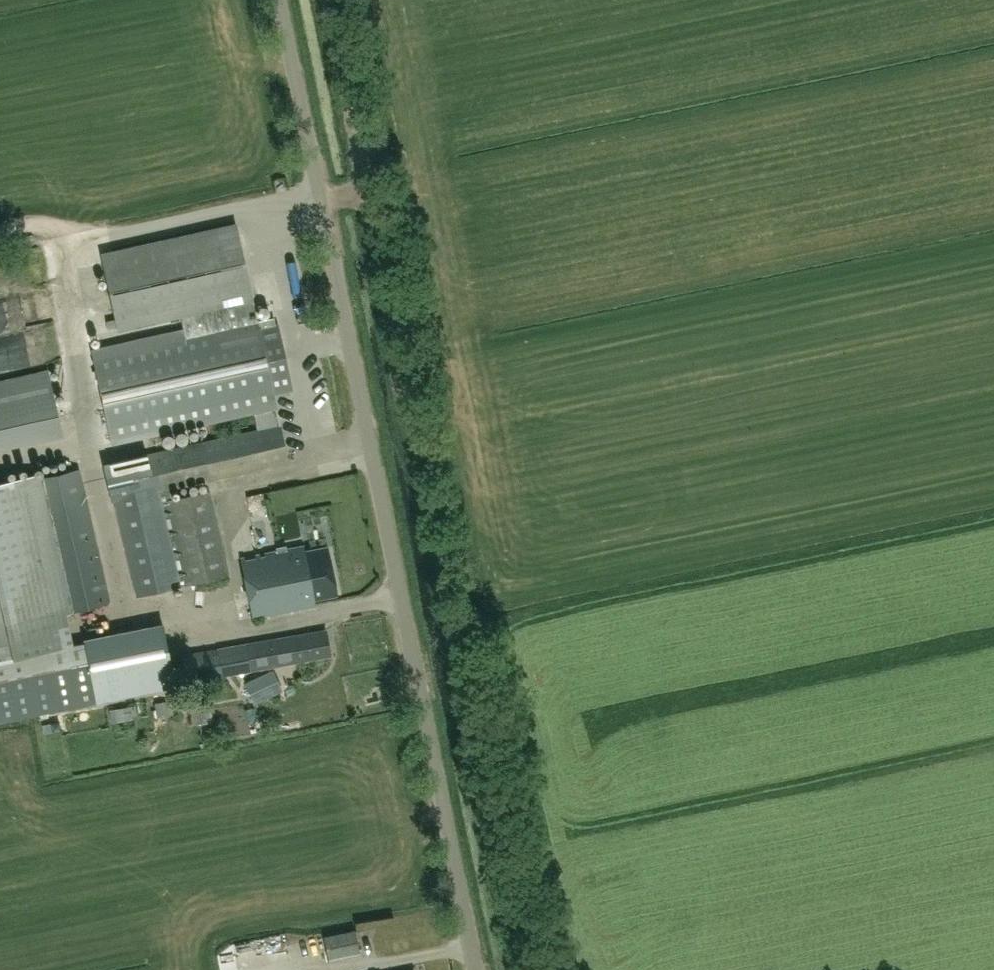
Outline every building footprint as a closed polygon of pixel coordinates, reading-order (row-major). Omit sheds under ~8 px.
[(277,324),(258,328),(235,225),(101,255),(117,330),(203,311),(207,326),(93,352),(114,442),(254,410),(258,430),(107,464),(137,596),(229,575),(210,492),(172,500),(169,488),(288,462),(273,395),(292,390),(277,324)] [(59,420),(48,370),(0,381),(0,433),(59,420)] [(75,645),(67,611),(110,601),(80,469),(36,479),(35,475),(0,483),(0,721),(34,714),(37,731),(58,726),(54,710),(96,701),(84,643),(75,645)] [(241,558),(253,617),(316,605),(315,599),(337,595),(328,548),(305,552),(304,546),(241,558)] [(177,623),(156,627),(167,688),(188,685),(188,682),(331,656),(326,630),(183,656),(177,623)] [(245,682),(255,703),(283,691),(273,669),(245,682)] [(356,932),(325,938),(329,959),(360,953),(356,932)]
